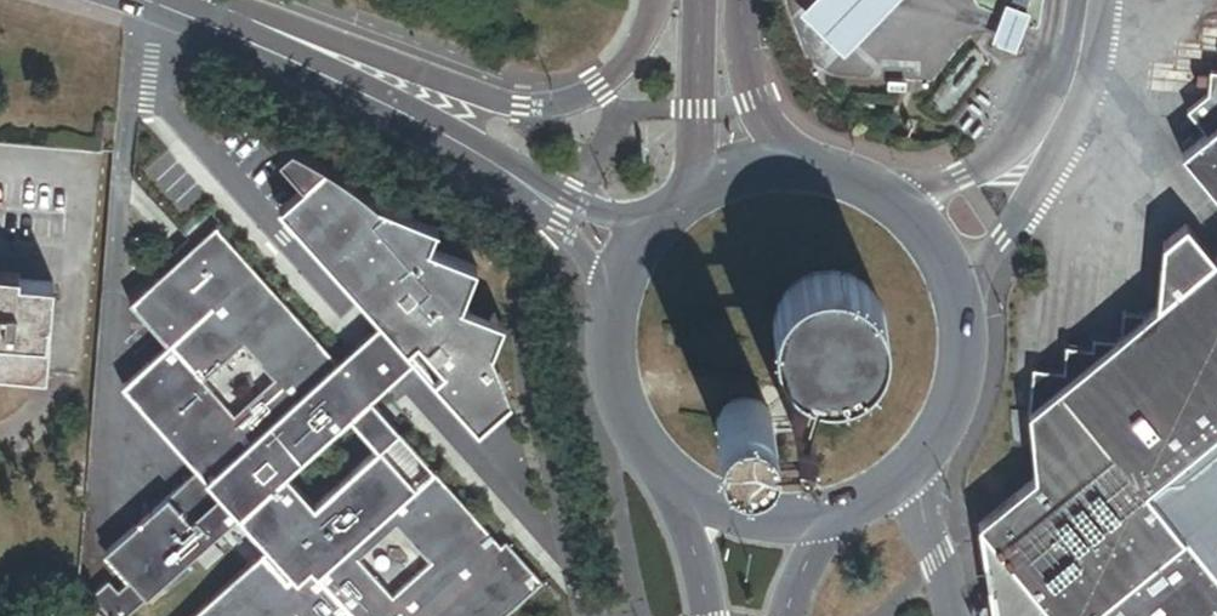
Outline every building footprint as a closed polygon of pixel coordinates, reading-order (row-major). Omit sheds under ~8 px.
[(806,19),(850,62),(887,23),(910,0),(824,0),(806,19)] [(1016,10),(1011,23),(1028,30),(1032,17),(1039,0),(1019,0),(1016,10)] [(1016,10),(1012,9),(1004,30),(997,47),(1022,56),(1028,40),(1036,18),(1032,17),(1028,30),(1011,23),(1016,10)] [(1210,72),(1208,95),(1187,112),(1205,135),(1182,156),(1216,199),(1216,72),(1210,72)] [(454,321),(469,282),(423,263),(431,243),(372,219),(353,203),(330,187),(311,176),(292,167),(282,162),(273,170),(298,198),(339,244),(348,237),(361,251),(339,270),(386,323),(376,332),(408,368),(470,439),(502,410),(493,383),(485,364),(480,354),(475,346),(461,324),(454,321)] [(339,270),(361,251),(348,237),(339,244),(298,198),(275,219),(376,332),(386,323),(339,270)] [(1214,261),(1186,225),(1163,244),(1156,309),(1149,315),(1125,313),(1123,337),(1117,341),(1094,339),(1094,349),(1066,347),(1065,372),(1034,370),(1029,414),(1036,478),(978,525),(992,615),(1216,615),(1216,259),(1214,261)] [(110,575),(128,595),(140,608),(229,528),(258,561),(196,615),(507,615),(534,592),(497,552),(493,555),(362,409),(330,373),(210,240),(128,314),(167,357),(121,398),(198,484),(104,567),(111,574),(110,575)] [(853,380),(862,374),(869,368),(875,361),(880,351),(883,342),(885,332),(884,320),(882,311),(878,302),(872,292),(864,285),(854,278),(845,274),(834,272),(824,272),(814,273),(805,276),(795,282),(787,289),(781,296),(778,302),(774,311),(772,318),(771,325),(771,335),(774,347),(778,356),(785,366),(792,372),(801,379),(811,383),(822,385),(832,385),(844,383),(853,380)] [(12,371),(13,362),(46,365),(52,282),(0,278),(0,370),(12,371)] [(485,364),(496,337),(461,324),(475,346),(480,354),(485,364)] [(362,409),(408,368),(376,332),(330,373),(362,409)] [(719,414),(717,419),(717,421),(716,428),(717,433),(719,438),(721,442),(724,446),(730,451),(734,453),(739,454),(744,455),(749,454),(754,453),(761,450),(765,446),(768,443),(771,437),(773,432),(773,427),(773,420),(771,415),(769,411),(766,407),(760,402),(756,400),(751,398),(747,398),(741,398),(737,399),(730,402),(726,404),(721,410),(719,414)] [(793,435),(812,441),(810,420),(790,415),(793,435)] [(258,561),(229,528),(140,608),(128,595),(118,604),(108,593),(91,608),(98,615),(196,615),(258,561)]
